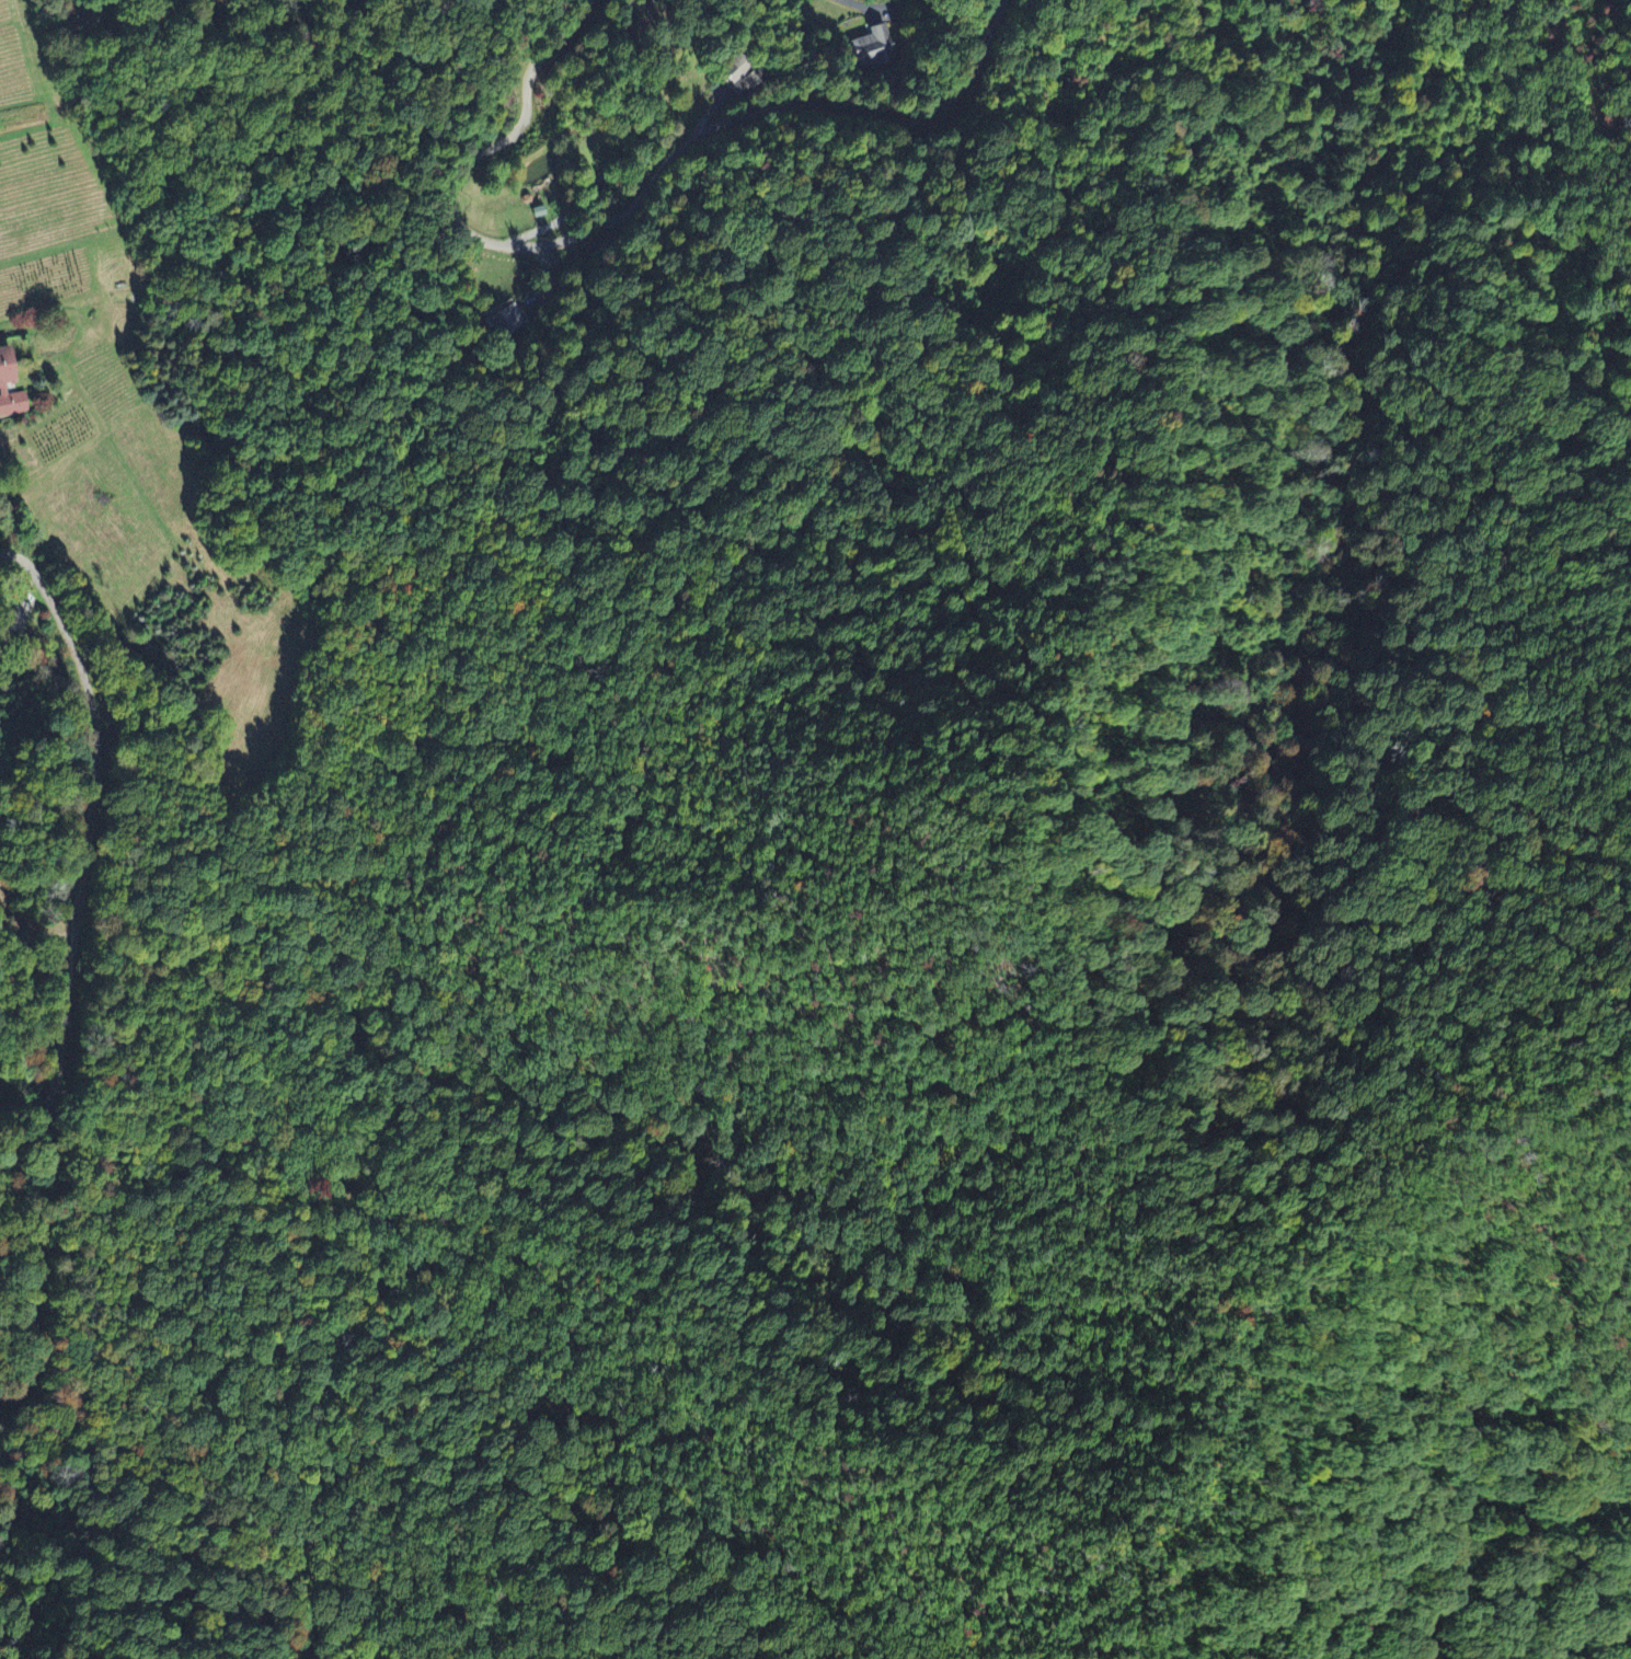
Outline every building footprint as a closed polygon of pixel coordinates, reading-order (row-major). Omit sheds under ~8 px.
[(891,66),(885,49),(893,46),(888,33),(882,35),(878,25),(869,28),(872,37),(853,43),(864,75),(891,66)] [(754,91),(766,78),(738,52),(721,71),(736,86),(742,80),(754,91)] [(741,99),(751,91),(743,81),(733,88),(741,99)] [(27,392),(10,395),(9,385),(17,384),(10,348),(0,350),(0,421),(31,415),(27,392)]
